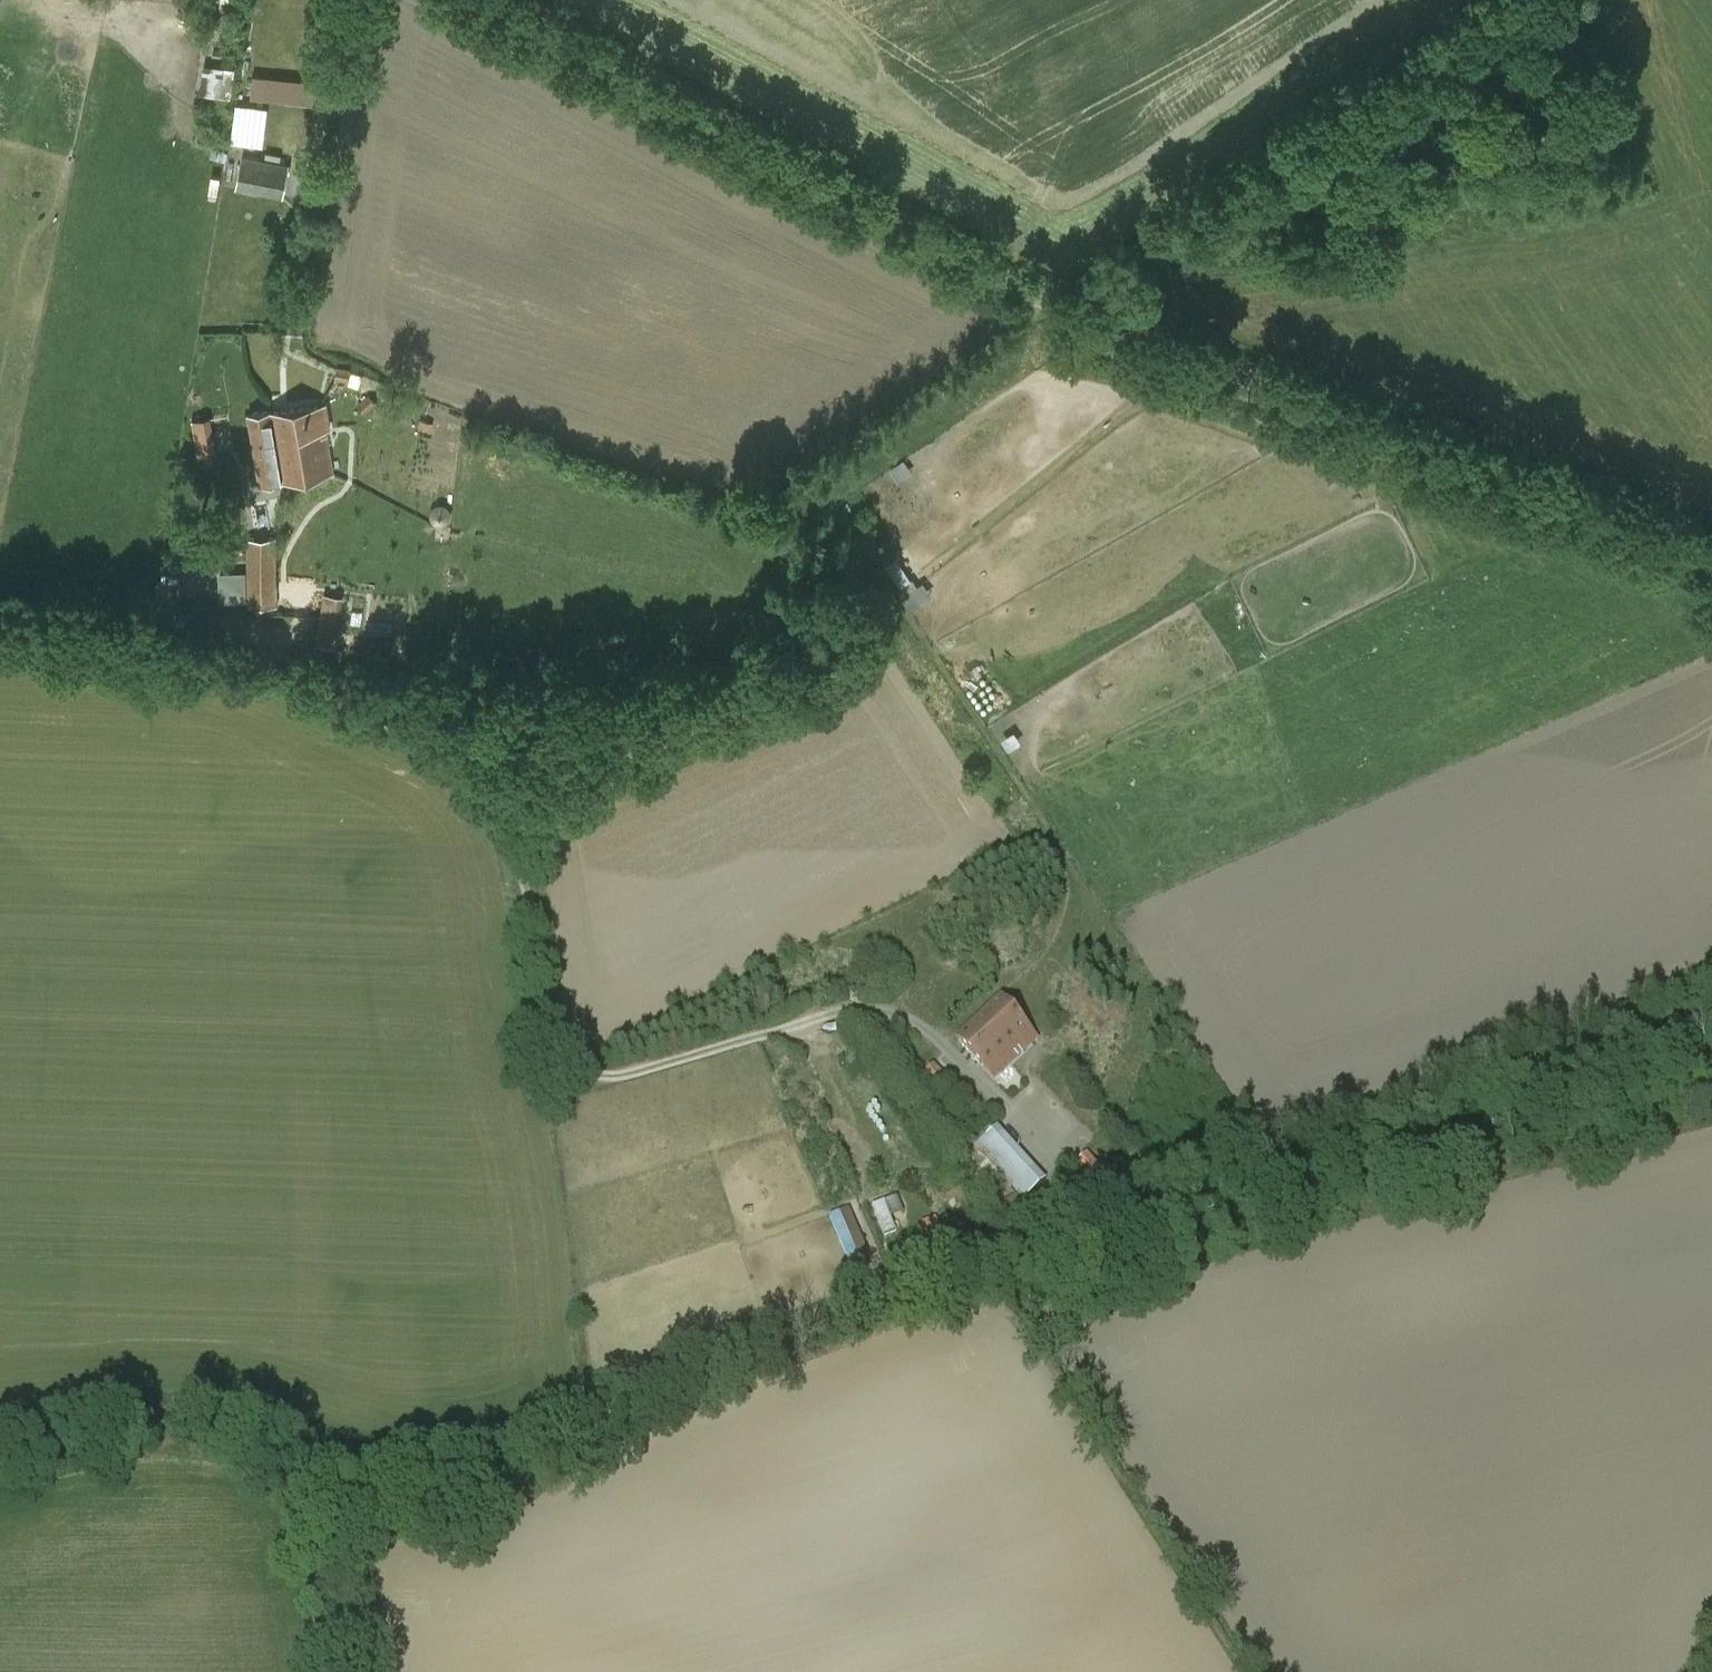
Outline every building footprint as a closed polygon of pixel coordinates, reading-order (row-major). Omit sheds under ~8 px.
[(208,61),(201,90),(233,97),(240,68),(208,61)] [(256,71),(253,93),(313,102),(316,80),(256,71)] [(266,142),(266,131),(253,131),(253,103),(240,103),(240,142),(266,142)] [(243,157),(236,188),(283,197),(289,166),(243,157)] [(325,404),(271,411),(281,481),(332,473),(326,433),(329,430),(325,404)] [(281,481),(271,411),(248,414),(260,484),(281,481)] [(199,450),(224,448),(222,416),(197,418),(199,450)] [(247,572),(274,572),(274,538),(247,539),(247,572)] [(247,572),(248,605),(274,605),(274,572),(247,572)] [(344,626),(348,596),(328,593),(324,624),(344,626)] [(995,1083),(1038,1042),(1001,1002),(957,1043),(995,1083)] [(1022,1202),(1046,1182),(999,1128),(976,1149),(1022,1202)] [(885,1236),(899,1231),(892,1214),(904,1210),(899,1196),(873,1206),(885,1236)] [(856,1206),(831,1215),(852,1269),(877,1259),(856,1206)]
